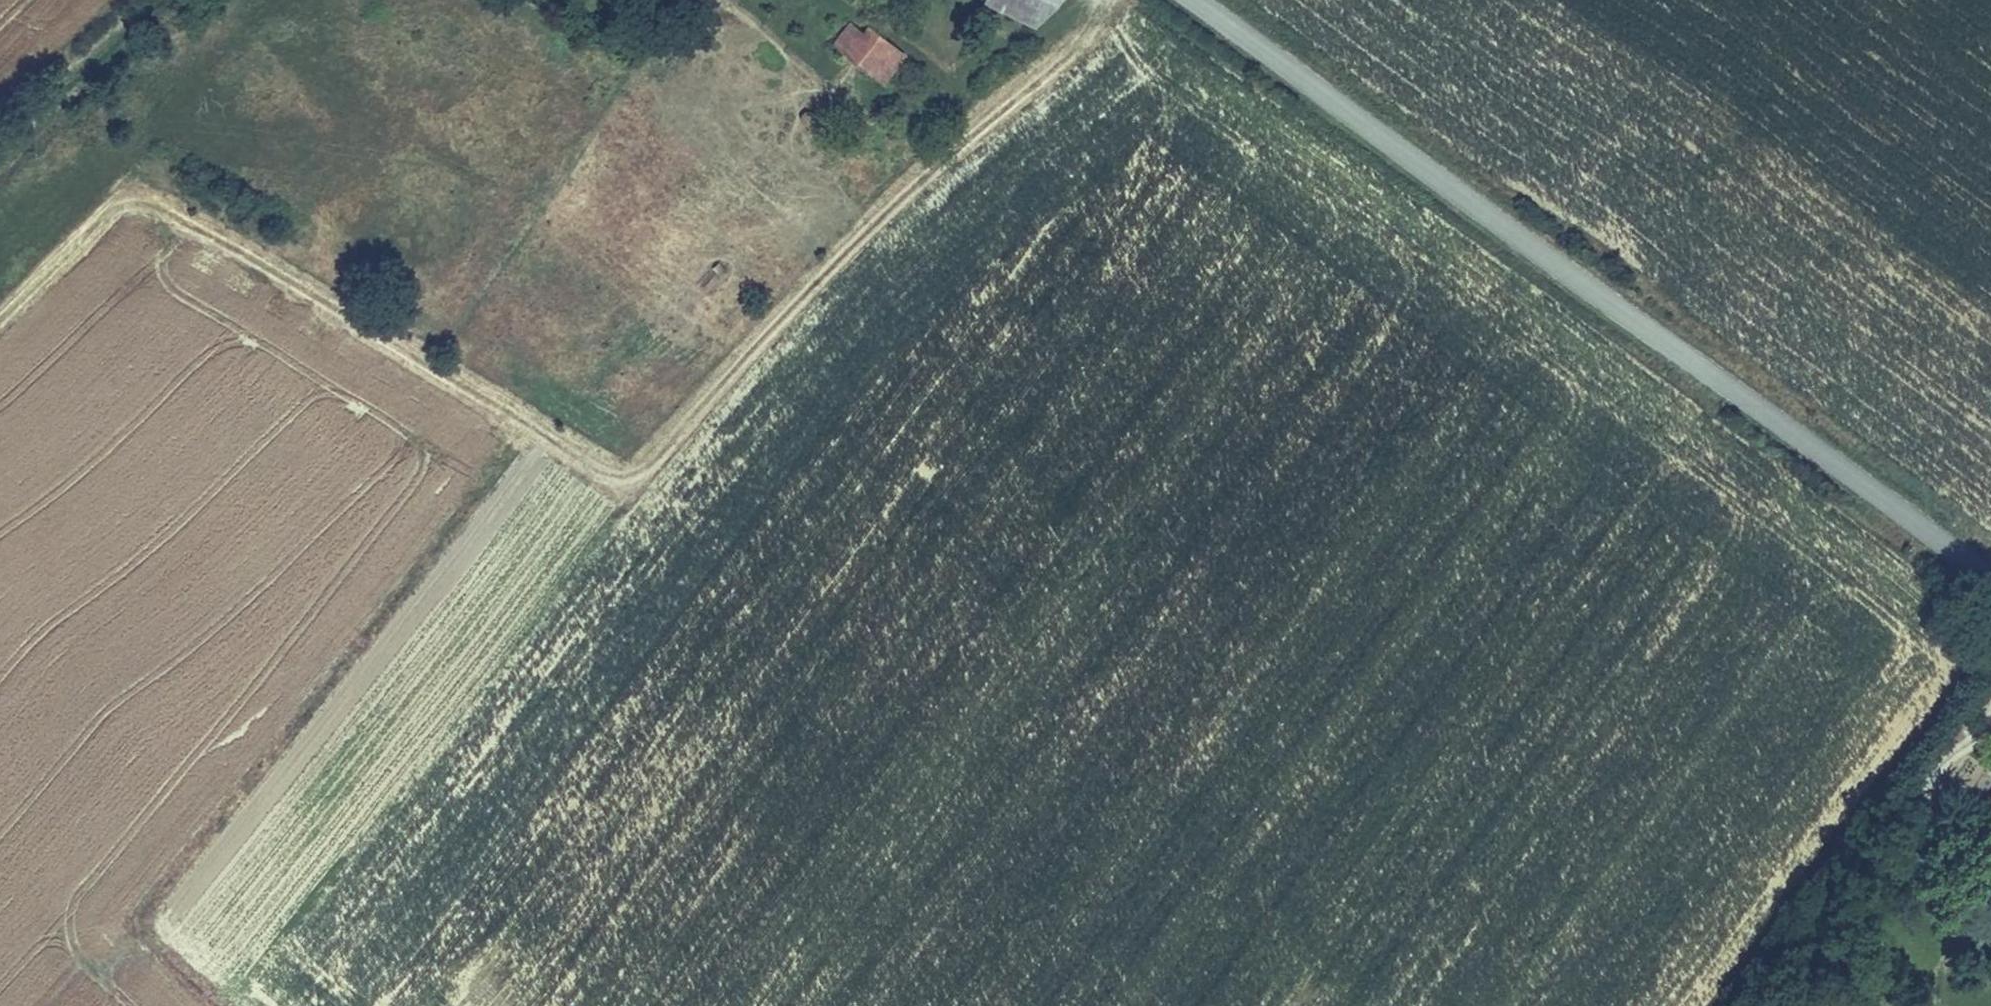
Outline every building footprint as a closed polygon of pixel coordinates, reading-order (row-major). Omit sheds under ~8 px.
[(1039,22),(1060,0),(998,0),(1039,22)] [(865,35),(872,26),(860,16),(837,45),(886,81),(903,60),(888,46),(885,51),(865,35)] [(897,35),(877,20),(865,35),(885,51),(897,35)] [(1979,668),(1990,678),(1990,650),(1979,668)]
